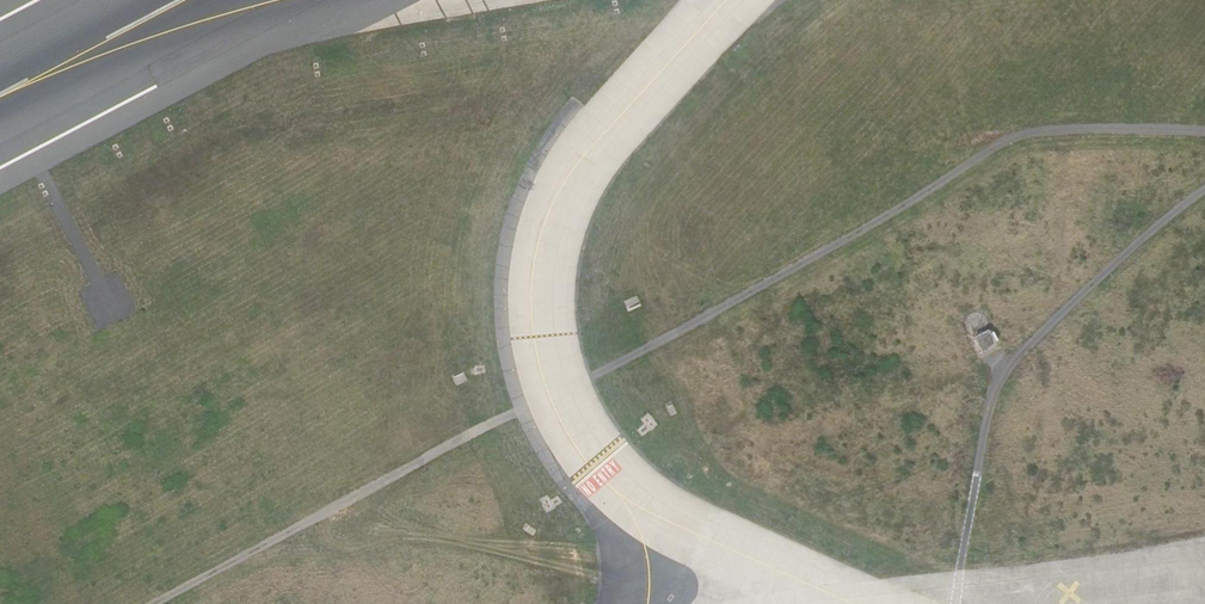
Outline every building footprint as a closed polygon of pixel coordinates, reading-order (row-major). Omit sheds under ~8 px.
[(991,328),(977,335),(984,349),(998,341),(991,328)]
